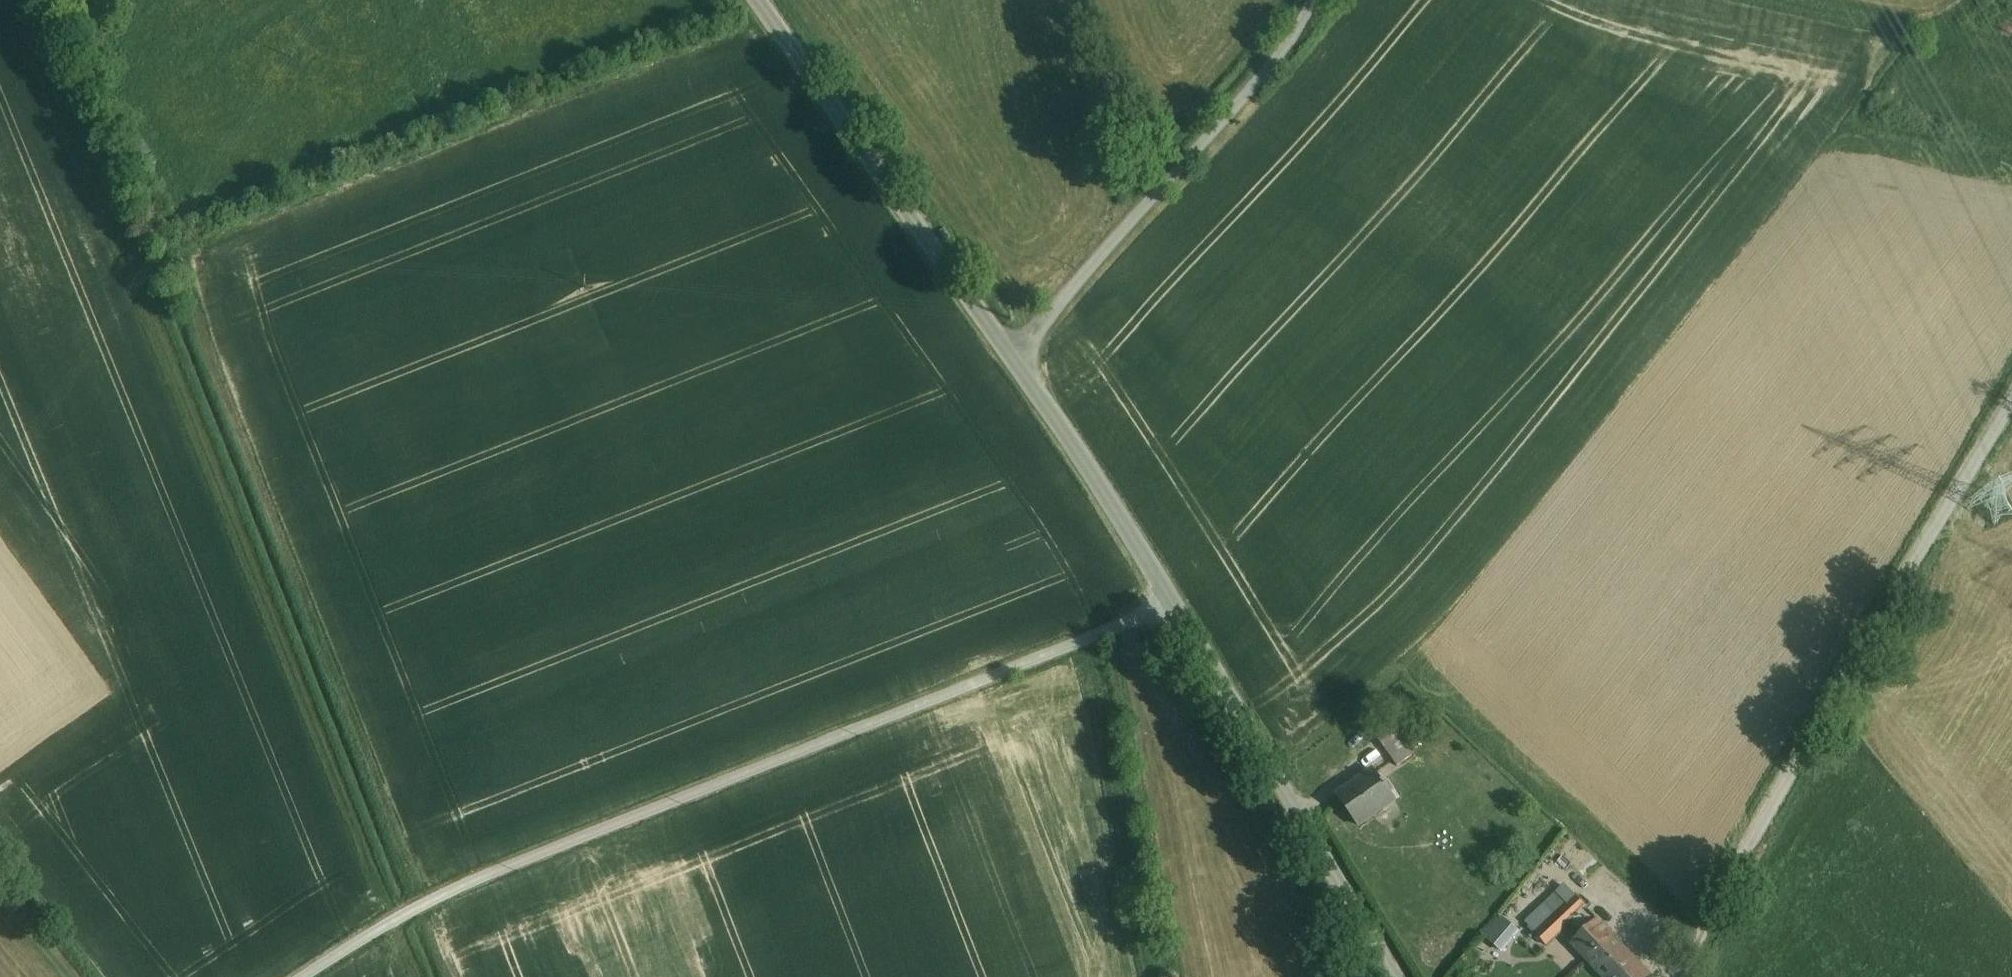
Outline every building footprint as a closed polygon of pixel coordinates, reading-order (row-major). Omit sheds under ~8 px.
[(1394,719),(1376,732),(1400,765),(1418,752),(1394,719)] [(1333,791),(1359,826),(1399,797),(1373,762),(1333,791)] [(1547,943),(1588,904),(1566,881),(1525,920),(1547,943)] [(1499,912),(1483,931),(1504,949),(1521,931),(1499,912)] [(1595,914),(1570,940),(1607,976),(1645,976),(1651,970),(1595,914)]
